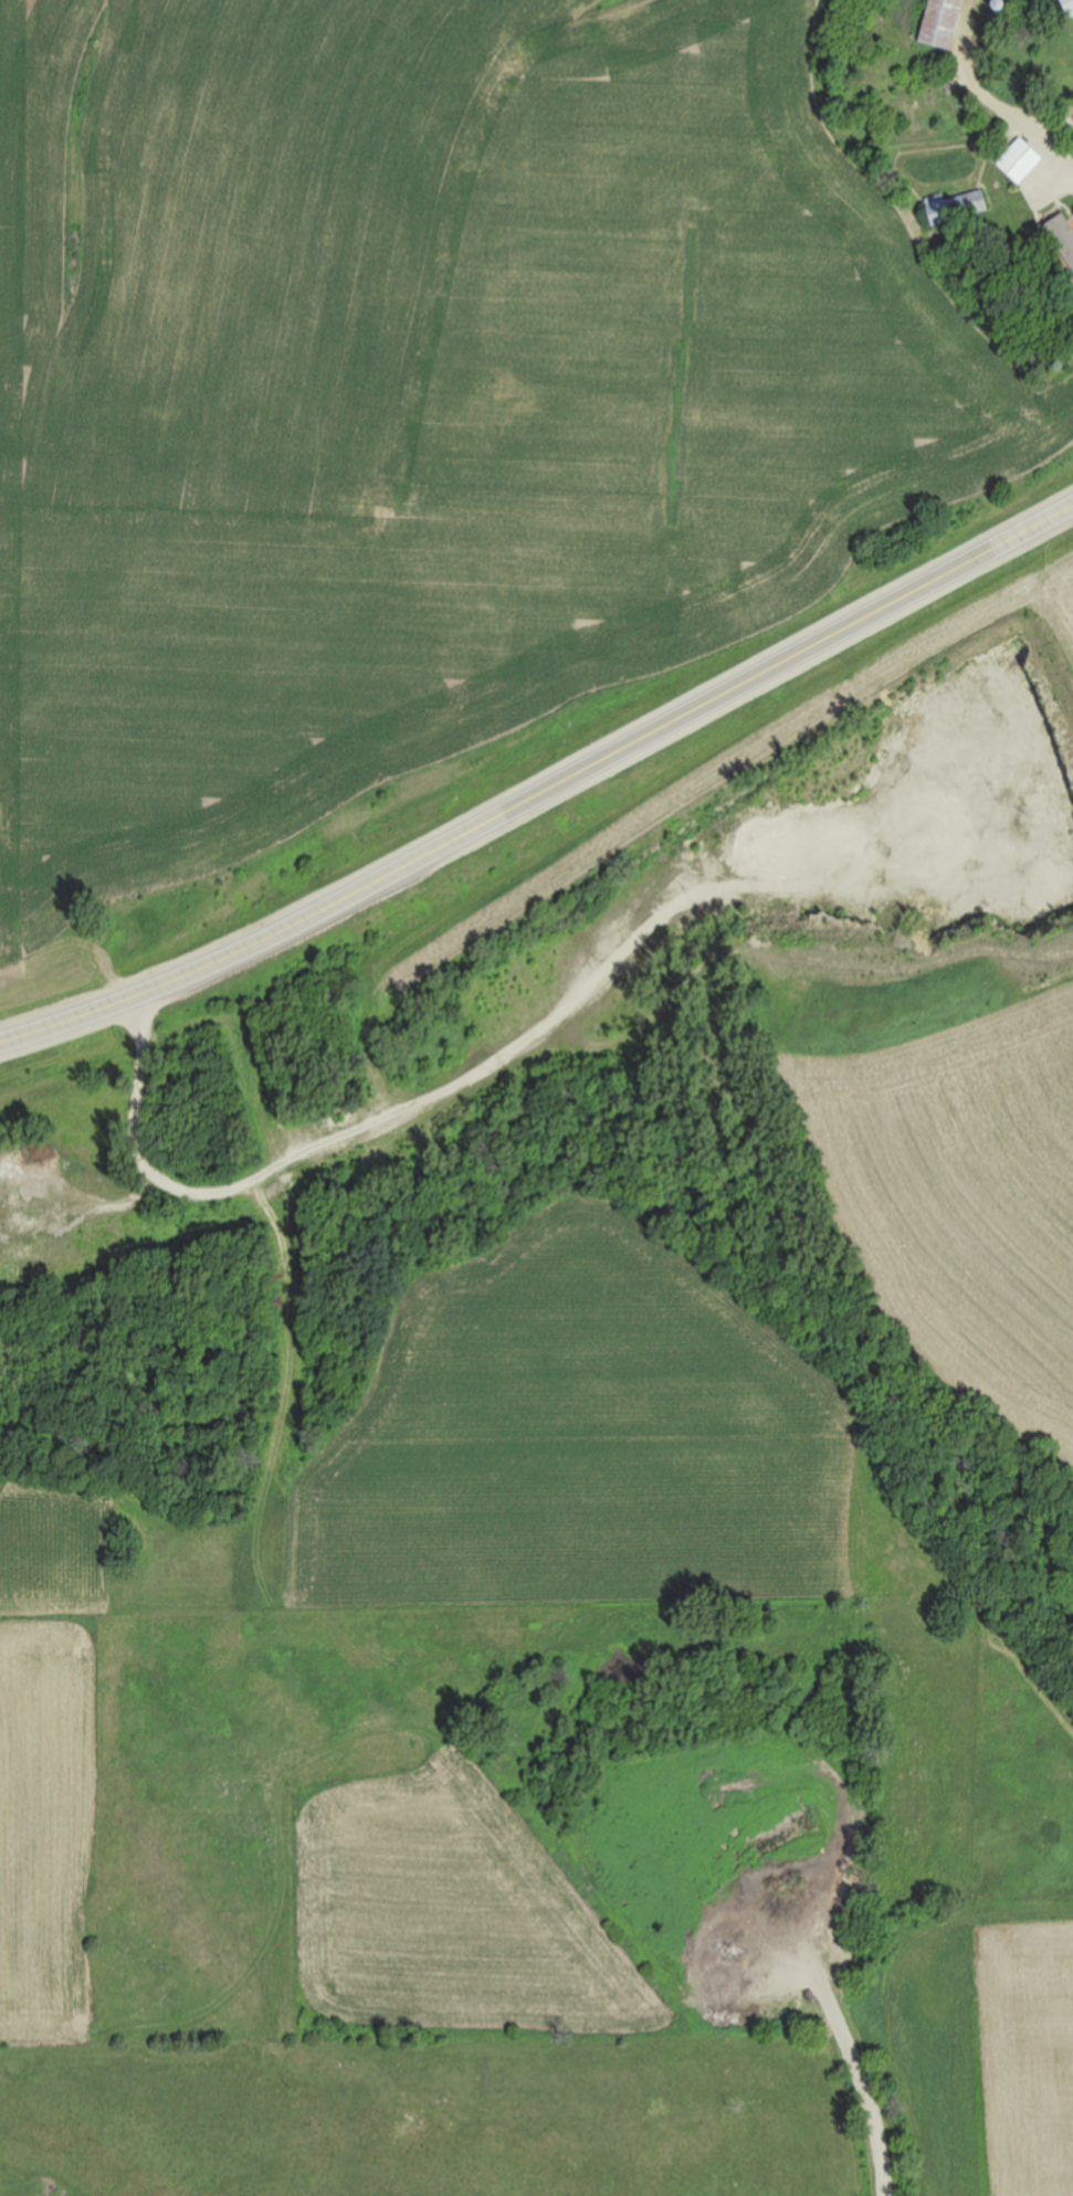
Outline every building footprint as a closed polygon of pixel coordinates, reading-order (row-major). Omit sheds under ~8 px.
[(921,43),(953,50),(964,0),(931,0),(921,43)] [(1072,19),(1072,0),(1062,0),(1071,20),(1072,19)] [(998,163),(1021,185),(1046,159),(1023,137),(998,163)] [(989,212),(984,191),(946,201),(945,194),(927,199),(933,226),(989,212)] [(1065,213),(1046,224),(1072,271),(1072,226),(1065,213)]
